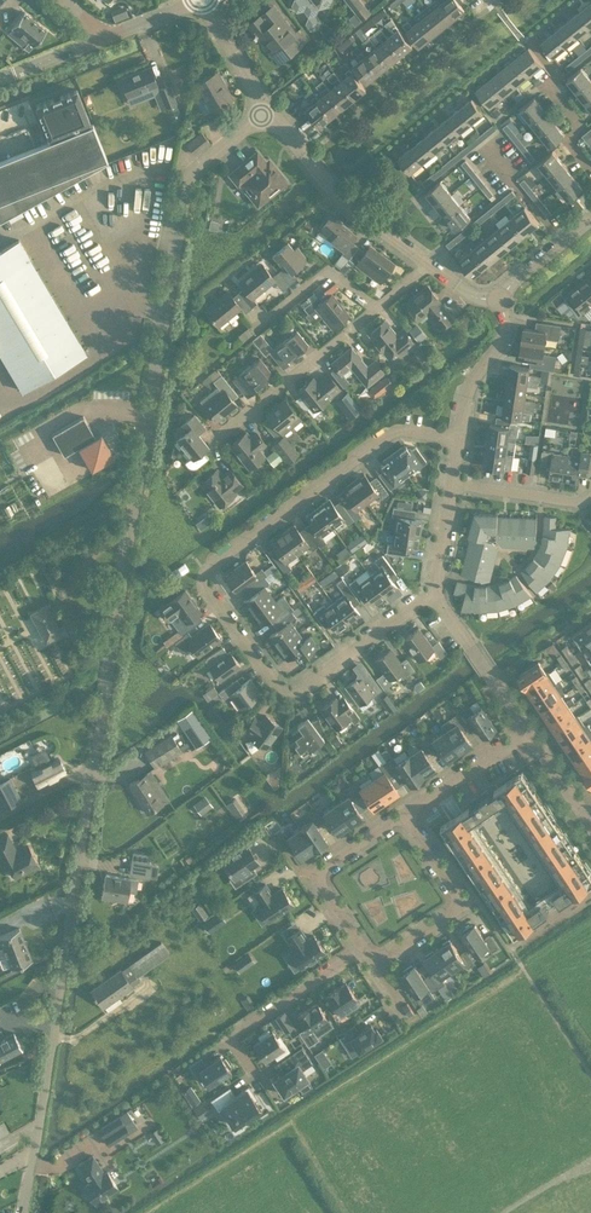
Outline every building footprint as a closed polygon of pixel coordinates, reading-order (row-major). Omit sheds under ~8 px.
[(292,5),(297,11),(305,10),(309,15),(306,23),(311,29),(319,28),(321,20),(317,14),(320,8),(330,6),(333,0),(294,0),(292,5)] [(371,12),(362,0),(347,0),(355,11),(362,19),(371,12)] [(400,0),(395,0),(390,4),(394,8),(402,2),(400,0)] [(441,3),(439,0),(435,0),(425,8),(441,28),(452,19),(440,4),(441,3)] [(452,19),(464,10),(459,4),(462,1),(461,0),(445,0),(441,3),(440,4),(452,19)] [(578,13),(590,27),(590,4),(590,3),(578,13)] [(418,21),(418,22),(430,37),(441,28),(425,8),(414,16),(418,21)] [(355,11),(348,17),(355,25),(362,19),(355,11)] [(47,30),(24,12),(12,26),(29,40),(24,47),(29,51),(34,44),(35,45),(47,30)] [(578,37),(590,27),(578,13),(566,23),(578,37)] [(261,15),(249,25),(256,33),(255,34),(257,37),(258,36),(265,44),(268,41),(284,60),(304,43),(282,16),(270,26),(261,15)] [(371,19),(366,23),(370,27),(375,23),(371,19)] [(386,37),(400,54),(411,45),(390,19),(384,24),(388,30),(391,28),(393,31),(386,37)] [(430,37),(418,22),(412,26),(408,20),(402,25),(419,46),(430,37)] [(565,47),(578,37),(566,23),(554,33),(565,47)] [(400,54),(386,37),(379,28),(372,33),(377,39),(379,37),(382,41),(375,46),(389,63),(400,54)] [(364,32),(359,36),(363,40),(368,37),(364,32)] [(553,57),(565,47),(554,33),(541,43),(553,57)] [(366,48),(361,52),(377,72),(389,63),(375,46),(367,37),(361,42),(366,48)] [(319,54),(309,42),(302,48),(311,60),(319,54)] [(366,82),(377,72),(361,52),(356,46),(350,52),(354,58),(357,56),(359,59),(352,65),(366,82)] [(528,49),(515,59),(529,77),(542,66),(528,49)] [(581,61),(590,53),(587,49),(577,56),(581,61)] [(565,66),(569,70),(578,63),(575,58),(565,66)] [(515,59),(502,70),(516,88),(529,77),(515,59)] [(340,81),(354,97),(365,89),(343,62),(337,67),(342,73),(344,71),(347,75),(340,81)] [(121,78),(128,96),(157,84),(150,66),(121,78)] [(577,92),(590,81),(590,80),(581,68),(567,80),(577,92)] [(502,98),(516,88),(502,70),(488,81),(502,98)] [(354,97),(340,81),(332,71),(326,77),(331,82),(333,81),(336,84),(329,90),(342,107),(354,97)] [(214,73),(197,83),(212,111),(224,104),(225,105),(227,103),(227,102),(232,99),(223,83),(220,84),(214,73)] [(342,107),(329,90),(322,81),(315,86),(319,92),(322,90),(325,93),(318,99),(331,116),(342,107)] [(475,92),(489,109),(502,98),(488,81),(475,92)] [(590,101),(590,81),(577,92),(587,104),(590,101)] [(169,85),(159,89),(166,106),(176,102),(169,85)] [(52,140),(93,123),(79,89),(38,105),(52,140)] [(318,99),(315,96),(310,90),(304,95),(308,101),(310,99),(313,103),(306,109),(320,125),(331,116),(318,99)] [(459,108),(471,123),(483,113),(471,98),(459,108)] [(520,109),(530,122),(545,110),(535,98),(520,109)] [(459,133),(471,123),(459,108),(447,118),(459,133)] [(496,108),(491,112),(495,117),(500,113),(496,108)] [(540,134),(555,122),(545,110),(530,122),(540,134)] [(447,118),(435,128),(447,143),(459,133),(447,118)] [(550,147),(565,135),(555,122),(540,134),(550,147)] [(93,123),(52,140),(0,160),(0,221),(2,220),(108,162),(93,123)] [(507,124),(503,127),(504,128),(511,137),(515,133),(507,124)] [(484,139),(496,129),(493,125),(481,135),(484,139)] [(435,153),(447,143),(435,128),(423,138),(435,153)] [(195,154),(209,142),(201,133),(187,144),(195,154)] [(468,145),(472,148),(484,139),(481,135),(468,145)] [(517,136),(513,139),(521,150),(525,146),(517,136)] [(422,163),(435,153),(423,138),(410,148),(422,163)] [(456,154),(459,158),(472,148),(468,145),(456,154)] [(410,173),(422,163),(410,148),(398,158),(410,173)] [(528,149),(523,152),(531,161),(535,158),(528,149)] [(257,151),(228,173),(237,185),(239,183),(257,205),(287,181),(277,169),(274,172),(257,151)] [(539,163),(548,175),(563,163),(553,151),(539,163)] [(444,164),(447,168),(459,158),(456,154),(444,164)] [(466,160),(462,163),(470,174),(474,170),(466,160)] [(548,175),(558,187),(573,176),(563,163),(548,175)] [(432,174),(435,178),(447,168),(444,164),(432,174)] [(476,173),(472,176),(480,186),(484,183),(476,173)] [(435,178),(432,174),(422,182),(425,186),(435,178)] [(582,188),(573,176),(558,187),(568,200),(582,188)] [(528,192),(532,188),(524,178),(520,182),(528,192)] [(421,180),(417,183),(422,189),(425,186),(422,182),(421,180)] [(426,193),(436,205),(451,193),(441,181),(426,193)] [(486,185),(482,188),(490,197),(494,194),(486,185)] [(503,198),(506,202),(516,194),(512,190),(503,198)] [(534,191),(530,194),(538,204),(542,201),(534,191)] [(446,217),(461,206),(451,193),(436,205),(446,217)] [(490,197),(488,199),(490,202),(496,197),(494,194),(490,197)] [(578,212),(584,207),(576,197),(570,202),(578,212)] [(500,200),(493,205),(497,210),(503,204),(500,200)] [(544,203),(540,207),(547,216),(552,213),(544,203)] [(493,205),(486,212),(489,216),(497,210),(493,205)] [(456,230),(471,218),(461,206),(446,217),(456,230)] [(512,217),(525,234),(539,223),(525,206),(512,217)] [(121,213),(107,215),(110,232),(124,230),(121,213)] [(484,213),(474,221),(478,225),(487,217),(484,213)] [(318,232),(315,237),(321,241),(324,237),(343,251),(342,254),(349,259),(358,247),(351,242),(356,236),(330,216),(318,232)] [(512,244),(525,234),(512,217),(499,227),(512,244)] [(303,225),(309,229),(312,226),(306,221),(303,225)] [(468,233),(478,225),(474,221),(465,228),(468,233)] [(499,227),(485,238),(499,255),(512,244),(499,227)] [(465,228),(456,236),(459,240),(468,233),(465,228)] [(450,248),(459,240),(456,236),(446,244),(450,248)] [(486,266),(499,255),(485,238),(472,249),(486,266)] [(22,390),(85,353),(18,240),(0,250),(0,353),(22,390)] [(295,269),(307,259),(297,247),(293,250),(288,243),(273,255),(280,264),(282,263),(285,266),(279,271),(281,274),(290,285),(297,279),(290,270),(294,267),(295,269)] [(358,247),(349,259),(380,282),(394,264),(370,246),(365,252),(358,247)] [(486,266),(472,249),(459,260),(473,276),(486,266)] [(237,293),(250,308),(257,303),(252,297),(274,280),(272,277),(261,264),(239,282),(243,288),(237,293)] [(345,265),(341,270),(347,274),(351,269),(345,265)] [(274,280),(281,274),(279,271),(272,277),(274,280)] [(579,285),(590,300),(590,279),(589,276),(579,285)] [(427,285),(405,303),(418,319),(427,312),(441,329),(453,318),(441,304),(442,303),(427,285)] [(579,285),(568,293),(570,295),(565,299),(579,315),(583,311),(584,312),(590,307),(590,308),(590,300),(579,285)] [(237,293),(232,297),(227,291),(205,309),(217,325),(240,307),(245,313),(250,308),(237,293)] [(314,293),(301,304),(304,308),(317,297),(314,293)] [(332,328),(348,315),(331,295),(323,301),(319,296),(317,297),(304,308),(308,314),(316,308),(332,328)] [(385,320),(369,334),(388,357),(401,346),(405,352),(414,344),(403,330),(397,334),(385,320)] [(524,328),(522,342),(544,346),(545,338),(559,340),(561,325),(547,323),(541,322),(540,330),(535,329),(524,328)] [(418,342),(426,336),(416,324),(409,330),(418,342)] [(580,335),(590,337),(590,331),(590,329),(581,328),(580,335)] [(296,331),(270,352),(283,368),(288,364),(286,361),(307,345),(296,331)] [(252,340),(258,348),(266,341),(260,334),(252,340)] [(580,335),(578,348),(583,349),(584,343),(589,344),(590,337),(580,335)] [(522,342),(520,357),(531,359),(535,359),(534,368),(549,370),(554,370),(556,356),(543,354),(544,346),(522,342)] [(417,344),(411,349),(415,354),(421,349),(417,344)] [(351,347),(332,362),(342,374),(351,366),(367,386),(384,373),(374,361),(367,367),(351,347)] [(578,348),(576,361),(581,362),(586,362),(588,355),(582,354),(583,349),(578,348)] [(257,382),(270,372),(259,359),(233,380),(247,397),(261,386),(257,382)] [(576,361),(575,368),(574,372),(574,374),(581,375),(582,369),(580,369),(581,362),(576,361)] [(508,377),(538,381),(541,382),(541,376),(529,374),(530,367),(510,364),(508,377)] [(216,369),(208,376),(212,382),(220,375),(216,369)] [(298,391),(310,406),(307,409),(313,416),(323,408),(320,404),(340,389),(328,374),(316,383),(313,379),(298,391)] [(216,387),(199,400),(203,405),(202,405),(215,421),(236,405),(232,400),(238,395),(221,375),(220,375),(212,382),(216,387)] [(386,377),(372,389),(378,396),(392,385),(386,377)] [(537,387),(538,381),(508,377),(506,390),(526,393),(527,386),(537,387)] [(506,390),(504,402),(534,407),(535,401),(525,400),(526,393),(506,390)] [(348,391),(336,401),(350,419),(362,409),(348,391)] [(269,417),(263,422),(277,440),(272,444),(275,448),(281,455),(282,456),(287,463),(299,453),(284,435),(283,434),(300,420),(296,415),(285,400),(267,415),(269,417)] [(533,412),(534,407),(504,402),(502,416),(530,420),(531,412),(533,412)] [(91,467),(114,454),(101,431),(95,435),(88,423),(83,414),(52,431),(64,452),(78,444),(91,467)] [(184,432),(176,438),(191,456),(184,462),(188,466),(190,467),(193,467),(196,467),(208,457),(202,450),(208,446),(198,433),(204,428),(193,414),(179,426),(184,432)] [(490,423),(488,437),(516,441),(517,436),(518,428),(515,427),(516,422),(522,423),(522,419),(517,418),(516,420),(511,419),(497,417),(496,424),(490,423)] [(245,433),(230,445),(248,467),(264,455),(259,450),(266,444),(257,433),(250,439),(245,433)] [(531,444),(538,445),(540,435),(527,435),(525,443),(531,444)] [(514,455),(516,441),(488,437),(486,452),(505,454),(514,455)] [(536,459),(538,445),(531,444),(529,458),(536,459)] [(392,454),(406,473),(418,464),(420,466),(426,461),(415,446),(409,451),(406,446),(404,447),(401,447),(392,454)] [(266,457),(274,466),(283,459),(275,449),(266,457)] [(564,480),(567,455),(553,453),(554,451),(542,450),(540,465),(551,466),(549,478),(564,480)] [(567,455),(564,480),(578,482),(579,472),(587,473),(590,453),(582,451),(581,457),(567,455)] [(514,455),(505,454),(486,452),(484,466),(511,470),(514,455)] [(394,482),(406,473),(392,454),(383,460),(382,463),(381,465),(384,469),(378,474),(389,488),(395,484),(394,482)] [(534,473),(536,459),(529,458),(527,472),(534,473)] [(216,470),(200,482),(219,506),(234,493),(233,491),(241,485),(229,469),(221,476),(216,470)] [(352,481),(361,493),(367,501),(374,496),(377,501),(388,493),(376,476),(369,481),(365,474),(361,477),(360,475),(352,481)] [(367,501),(361,493),(352,481),(344,487),(345,489),(342,491),(349,500),(343,505),(353,519),(355,521),(361,516),(356,509),(367,501)] [(248,486),(242,491),(246,497),(253,493),(248,486)] [(419,489),(418,497),(425,498),(426,491),(419,489)] [(343,505),(340,501),(334,505),(329,498),(317,507),(333,528),(344,520),(347,524),(353,519),(343,505)] [(321,536),(333,528),(317,507),(306,516),(310,522),(305,526),(318,545),(320,547),(326,543),(321,536)] [(394,530),(420,534),(422,519),(414,518),(415,510),(404,509),(396,508),(393,507),(392,516),(396,517),(394,530)] [(495,536),(497,516),(498,514),(475,513),(469,535),(471,535),(491,539),(495,536)] [(211,515),(197,521),(200,529),(214,523),(211,515)] [(510,546),(511,517),(497,516),(495,536),(502,546),(510,546)] [(543,536),(542,540),(567,547),(568,539),(570,529),(556,528),(556,517),(545,516),(544,527),(543,536)] [(521,546),(523,517),(511,517),(510,546),(521,546)] [(523,517),(521,546),(535,547),(538,539),(536,539),(537,518),(523,517)] [(318,545),(305,526),(299,531),(294,524),(282,533),(297,553),(308,545),(312,550),(318,545)] [(387,543),(386,552),(405,555),(406,547),(410,547),(417,548),(420,534),(394,530),(392,544),(387,543)] [(286,562),(297,553),(282,533),(270,541),(278,551),(272,555),(285,573),(291,568),(286,562)] [(361,544),(367,540),(362,533),(356,537),(361,544)] [(498,548),(491,539),(471,535),(467,551),(496,558),(498,548)] [(540,546),(538,552),(560,564),(565,553),(567,547),(542,540),(540,546)] [(350,554),(345,547),(336,554),(338,557),(336,559),(338,563),(350,554)] [(493,569),(496,558),(467,551),(464,562),(493,569)] [(536,555),(531,562),(550,578),(558,567),(560,564),(538,552),(536,555)] [(370,575),(385,595),(397,587),(392,581),(398,576),(382,554),(375,560),(380,568),(370,575)] [(246,590),(249,588),(264,576),(266,575),(263,570),(262,568),(255,573),(246,560),(225,576),(235,589),(241,584),(246,590)] [(340,574),(346,569),(341,562),(335,567),(340,574)] [(490,580),(493,569),(464,562),(461,574),(482,579),(481,581),(490,580)] [(529,564),(521,571),(537,591),(549,580),(550,578),(531,562),(529,564)] [(337,574),(334,569),(327,574),(331,578),(337,574)] [(374,604),(385,595),(370,575),(359,583),(355,578),(349,583),(363,602),(369,598),(374,604)] [(503,582),(515,605),(516,604),(531,595),(516,575),(505,581),(503,582)] [(252,612),(272,598),(264,586),(269,583),(264,576),(249,588),(253,594),(244,601),(252,612)] [(333,602),(348,623),(360,614),(351,603),(357,598),(348,586),(342,578),(336,583),(345,594),(333,602)] [(301,580),(295,584),(299,590),(305,586),(301,580)] [(480,611),(481,585),(469,584),(457,581),(455,592),(465,595),(462,608),(480,611)] [(498,610),(515,605),(503,582),(493,585),(498,610)] [(480,611),(498,610),(493,585),(481,585),(480,611)] [(192,617),(200,611),(185,591),(161,609),(168,620),(170,619),(177,627),(182,635),(197,623),(192,617)] [(275,623),(291,611),(293,609),(283,595),(275,601),(272,598),(252,612),(261,624),(271,617),(275,623)] [(337,631),(348,623),(333,602),(326,608),(323,604),(313,612),(325,628),(331,623),(337,631)] [(58,628),(50,611),(49,611),(46,605),(45,605),(37,609),(34,611),(30,613),(45,642),(61,633),(58,628)] [(278,648),(298,633),(293,625),(295,624),(296,617),(295,616),(291,611),(275,623),(273,624),(278,630),(270,636),(278,648)] [(590,643),(590,622),(572,635),(582,649),(590,643)] [(188,632),(174,642),(176,645),(182,653),(191,646),(198,655),(221,639),(209,623),(192,637),(188,632)] [(418,629),(403,640),(418,661),(433,649),(439,658),(447,652),(438,641),(431,645),(418,629)] [(298,633),(278,648),(287,659),(295,653),(299,659),(317,646),(310,636),(304,640),(298,633)] [(582,649),(590,663),(590,643),(582,649)] [(567,656),(573,653),(567,645),(562,648),(567,656)] [(222,647),(205,660),(209,666),(220,681),(240,666),(229,651),(227,653),(222,647)] [(390,649),(375,661),(383,673),(376,678),(384,689),(392,683),(389,679),(399,672),(403,678),(408,674),(414,669),(406,658),(400,662),(390,649)] [(573,653),(567,656),(573,664),(578,660),(573,653)] [(562,663),(566,661),(561,654),(557,657),(562,663)] [(519,675),(527,687),(547,673),(539,661),(519,675)] [(566,661),(562,663),(567,671),(571,668),(566,661)] [(578,673),(584,669),(580,664),(575,668),(578,673)] [(587,674),(584,669),(578,673),(582,678),(587,674)] [(547,673),(527,687),(534,698),(557,683),(549,672),(547,673)] [(373,694),(380,689),(368,673),(358,681),(356,679),(345,687),(358,704),(359,704),(363,710),(373,702),(369,697),(372,694),(373,694)] [(576,685),(580,682),(576,676),(572,678),(576,685)] [(237,679),(218,692),(223,699),(229,694),(240,708),(261,693),(250,679),(241,685),(237,679)] [(534,698),(541,709),(562,695),(565,693),(561,686),(563,684),(560,680),(557,683),(534,698)] [(414,685),(414,688),(416,691),(424,686),(420,681),(414,685)] [(580,682),(576,685),(581,692),(585,690),(580,682)] [(207,700),(218,692),(213,686),(203,693),(207,700)] [(387,708),(394,703),(387,693),(380,698),(387,708)] [(562,695),(541,709),(549,720),(570,705),(570,706),(575,703),(572,698),(567,701),(562,695)] [(335,697),(321,708),(336,728),(350,718),(354,723),(360,718),(348,702),(342,707),(339,703),(335,697)] [(460,711),(468,724),(473,721),(482,735),(484,734),(485,736),(494,729),(493,728),(494,727),(480,705),(472,710),(469,705),(460,711)] [(549,720),(556,730),(577,716),(570,706),(570,705),(549,720)] [(193,709),(178,720),(196,747),(211,737),(193,709)] [(471,745),(461,729),(468,724),(460,711),(451,717),(440,725),(444,730),(458,751),(463,748),(464,750),(471,745)] [(255,717),(246,730),(252,734),(251,736),(266,747),(281,726),(266,715),(261,721),(255,717)] [(579,715),(577,716),(556,730),(563,741),(586,726),(579,715)] [(299,728),(292,733),(298,742),(294,744),(302,755),(309,750),(310,752),(312,750),(312,749),(324,740),(321,736),(325,733),(318,718),(310,721),(307,717),(297,725),(299,728)] [(570,752),(590,738),(590,728),(588,724),(586,726),(563,741),(570,752)] [(453,754),(458,751),(444,730),(432,737),(429,732),(422,737),(430,749),(436,745),(447,761),(454,756),(453,754)] [(171,734),(144,751),(155,768),(182,751),(181,749),(173,736),(171,734)] [(341,742),(336,735),(330,739),(335,747),(341,742)] [(407,754),(422,776),(427,772),(428,774),(435,769),(425,753),(430,749),(422,737),(417,741),(415,742),(419,747),(407,754)] [(570,752),(578,763),(590,754),(590,738),(570,752)] [(38,765),(51,759),(46,749),(33,756),(38,765)] [(381,753),(385,759),(391,755),(387,749),(381,753)] [(417,779),(422,776),(407,754),(396,762),(393,757),(386,761),(394,774),(400,770),(411,785),(418,780),(417,779)] [(585,774),(590,770),(590,754),(578,763),(585,774)] [(42,766),(35,770),(32,771),(40,785),(43,783),(66,771),(59,758),(42,767),(42,766)] [(371,779),(386,800),(390,797),(392,798),(399,793),(389,778),(394,774),(386,761),(379,766),(383,771),(371,779)] [(281,766),(272,772),(279,781),(281,766)] [(476,825),(506,804),(562,887),(553,893),(560,904),(567,899),(568,900),(590,885),(590,869),(525,770),(494,791),(495,792),(490,795),(486,789),(470,800),(474,806),(470,809),(469,808),(441,827),(514,936),(543,917),(542,916),(549,912),(542,901),(532,908),(476,825)] [(145,774),(129,784),(147,812),(163,802),(154,788),(159,785),(156,780),(151,783),(145,774)] [(0,810),(21,799),(10,777),(0,782),(0,810)] [(381,803),(386,800),(371,779),(360,786),(357,781),(350,785),(358,798),(364,794),(375,810),(382,805),(381,803)] [(335,803),(350,824),(354,821),(355,823),(363,818),(352,802),(358,798),(350,785),(343,790),(347,795),(335,803)] [(213,807),(206,797),(196,804),(204,814),(213,807)] [(345,827),(350,824),(335,803),(324,810),(320,805),(313,810),(322,822),(328,818),(339,834),(346,829),(345,827)] [(245,812),(240,806),(231,813),(236,819),(245,812)] [(316,826),(322,822),(313,810),(306,814),(310,820),(301,826),(315,847),(318,845),(319,847),(327,842),(316,826)] [(309,851),(315,847),(301,826),(292,832),(288,827),(277,834),(286,847),(292,842),(303,858),(310,853),(309,851)] [(0,838),(0,862),(4,869),(10,866),(14,877),(37,865),(27,845),(15,850),(7,835),(0,838)] [(247,844),(240,849),(239,846),(226,854),(229,858),(224,861),(235,877),(240,874),(245,881),(257,872),(252,865),(258,861),(247,844)] [(132,860),(130,875),(149,878),(150,875),(155,875),(156,865),(151,864),(151,863),(132,860)] [(106,874),(103,896),(126,899),(128,891),(136,892),(138,879),(130,878),(106,874)] [(255,906),(257,904),(268,920),(293,904),(282,888),(272,894),(265,884),(247,896),(255,906)] [(207,914),(199,903),(192,908),(200,919),(207,914)] [(209,932),(218,927),(211,917),(203,923),(209,932)] [(492,952),(499,947),(490,935),(484,939),(475,925),(473,926),(472,924),(463,930),(464,932),(462,933),(477,954),(489,946),(492,952)] [(206,934),(201,925),(198,927),(203,936),(206,934)] [(299,927),(285,937),(293,949),(290,951),(301,967),(324,951),(314,935),(306,940),(304,937),(305,936),(299,927)] [(0,936),(0,938),(12,967),(32,959),(20,928),(0,936)] [(468,968),(475,964),(466,951),(460,955),(450,939),(442,944),(443,946),(439,949),(453,970),(464,962),(468,968)] [(120,969),(90,990),(94,995),(93,996),(95,998),(96,997),(103,1007),(132,987),(131,985),(139,980),(136,976),(168,953),(160,942),(120,970),(120,969)] [(436,971),(430,975),(438,988),(445,983),(441,978),(453,970),(439,949),(434,952),(433,950),(425,955),(436,971)] [(234,963),(240,971),(249,965),(243,957),(234,963)] [(485,962),(478,967),(484,975),(490,971),(485,962)] [(424,979),(415,965),(413,966),(412,964),(403,971),(404,972),(402,973),(405,978),(411,986),(419,998),(430,991),(431,992),(438,988),(430,975),(424,979)] [(405,978),(400,981),(406,989),(411,986),(405,978)] [(358,1001),(345,982),(337,987),(337,986),(326,993),(327,994),(326,995),(340,1016),(358,1004),(357,1002),(358,1001)] [(297,1016),(305,1028),(299,1032),(308,1046),(319,1039),(312,1029),(328,1019),(317,1002),(310,1007),(309,1006),(297,1014),(298,1015),(297,1016)] [(284,1012),(276,1017),(285,1031),(293,1026),(284,1012)] [(343,1031),(345,1034),(339,1038),(351,1055),(368,1044),(370,1046),(376,1042),(375,1040),(381,1035),(376,1028),(374,1030),(371,1025),(364,1029),(364,1028),(359,1032),(354,1024),(343,1031)] [(260,1039),(254,1043),(265,1059),(273,1053),(277,1059),(289,1050),(285,1044),(283,1046),(272,1031),(270,1032),(268,1029),(258,1036),(260,1039)] [(0,1058),(21,1048),(14,1032),(7,1036),(6,1035),(4,1036),(1,1030),(0,1030),(0,1058)] [(583,1039),(583,1066),(590,1066),(590,1039),(583,1039)] [(274,1080),(273,1081),(277,1088),(279,1087),(284,1094),(308,1078),(302,1069),(312,1062),(302,1047),(285,1058),(291,1067),(274,1079),(274,1080)] [(318,1060),(326,1055),(322,1048),(314,1054),(318,1060)] [(214,1051),(204,1058),(208,1063),(218,1057),(214,1051)] [(201,1057),(189,1065),(198,1079),(203,1076),(209,1084),(230,1070),(229,1068),(231,1067),(225,1058),(223,1060),(220,1055),(206,1065),(201,1057)] [(229,1087),(212,1099),(218,1109),(222,1107),(235,1125),(250,1115),(248,1112),(259,1105),(254,1099),(256,1098),(248,1086),(240,1092),(242,1095),(237,1099),(229,1087)] [(197,1095),(189,1100),(192,1105),(200,1100),(197,1095)] [(200,1118),(212,1110),(205,1100),(193,1108),(200,1118)] [(120,1116),(99,1129),(104,1136),(105,1138),(109,1145),(129,1132),(127,1128),(120,1116)] [(460,1125),(447,1125),(447,1147),(460,1147),(460,1125)] [(474,1125),(460,1125),(460,1147),(474,1147),(474,1125)] [(487,1125),(474,1125),(474,1147),(487,1147),(487,1125)] [(500,1125),(487,1125),(487,1147),(500,1147),(500,1125)] [(513,1125),(500,1125),(500,1147),(513,1147),(513,1125)] [(159,1128),(153,1132),(157,1139),(163,1135),(159,1128)] [(421,1132),(409,1141),(414,1147),(425,1138),(421,1132)] [(104,1173),(93,1155),(79,1164),(87,1178),(89,1177),(91,1181),(84,1186),(87,1190),(86,1192),(90,1197),(92,1197),(95,1202),(118,1187),(107,1171),(104,1173)]
